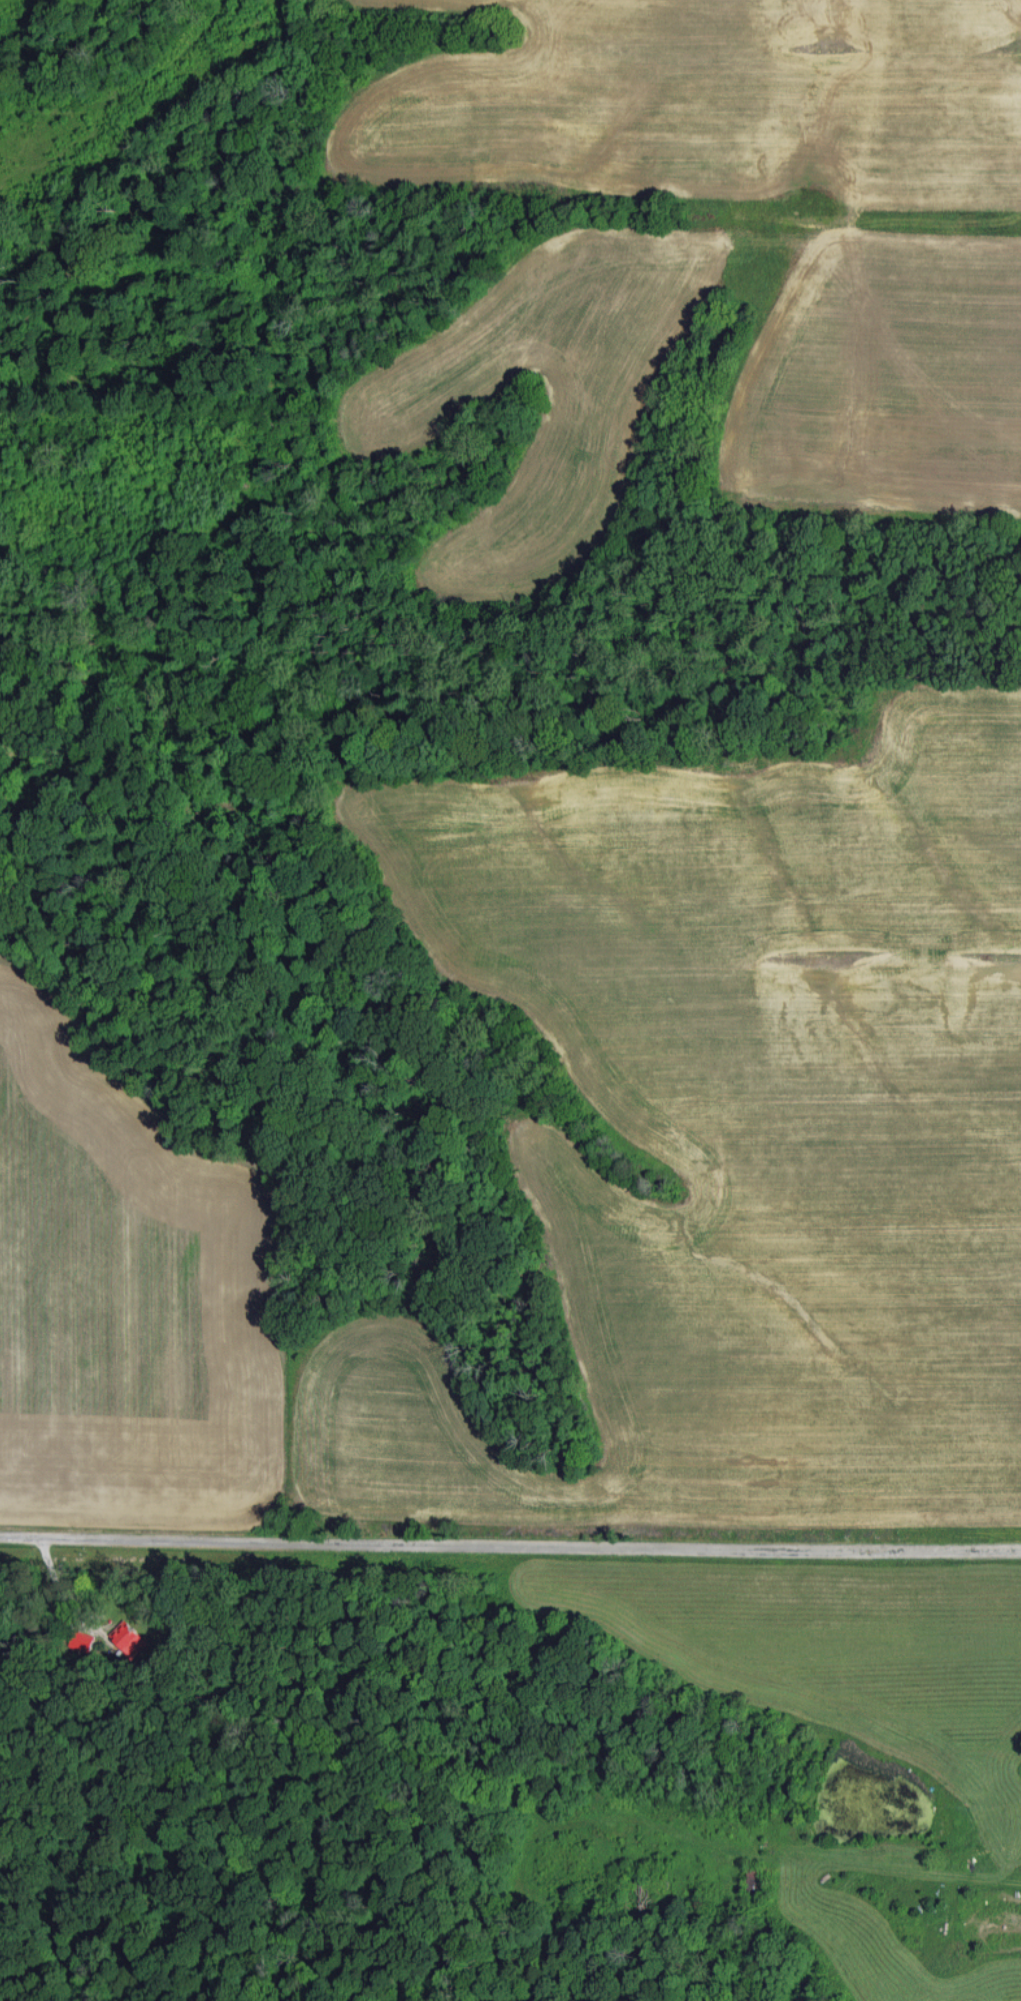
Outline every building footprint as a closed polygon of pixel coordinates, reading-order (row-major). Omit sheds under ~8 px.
[(107,1637),(129,1664),(151,1646),(129,1619),(107,1637)]
